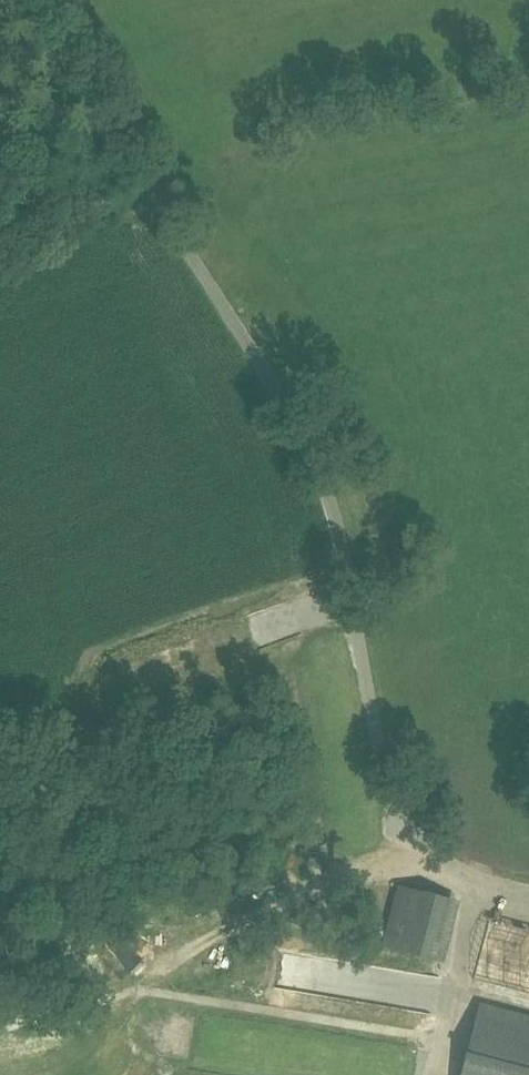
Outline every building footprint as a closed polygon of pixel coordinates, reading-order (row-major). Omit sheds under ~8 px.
[(408,881),(393,934),(428,944),(426,951),(451,959),(469,898),(408,881)] [(528,993),(528,956),(490,945),(481,979),(528,993)] [(479,1008),(461,1074),(528,1074),(528,1022),(479,1008)]
